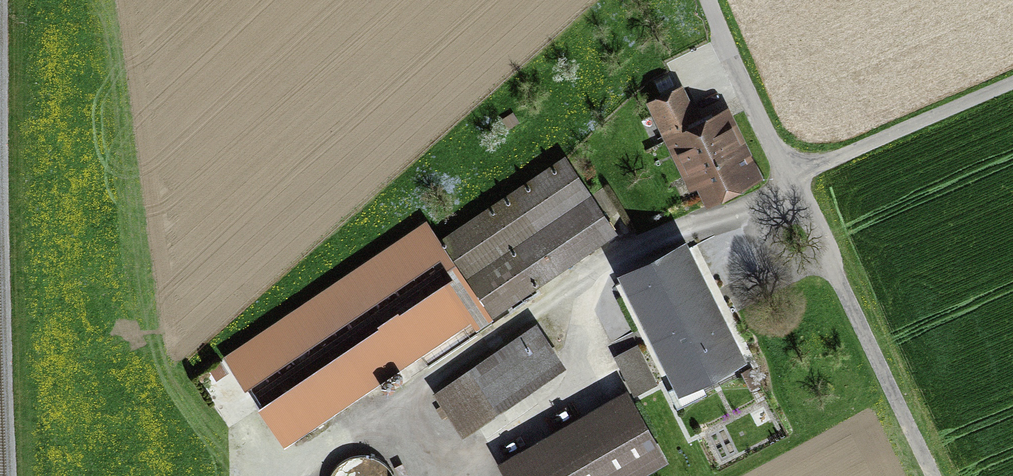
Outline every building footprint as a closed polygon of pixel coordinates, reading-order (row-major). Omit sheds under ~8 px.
[(688,92),(653,108),(693,193),(702,189),(712,211),(769,185),(735,111),(703,125),(688,92)] [(568,157),(445,238),(497,318),(621,237),(568,157)] [(426,224),(228,355),(243,377),(441,247),(426,224)] [(695,246),(628,278),(687,400),(754,367),(695,246)] [(393,345),(273,424),(285,442),(471,319),(449,286),(383,329),(393,345)] [(542,329),(440,399),(470,443),(573,373),(542,329)] [(637,352),(619,363),(639,397),(658,386),(637,352)] [(396,382),(397,382),(399,382),(401,382),(402,380),(403,379),(403,377),(403,375),(402,374),(401,373),(399,372),(398,372),(396,372),(395,373),(394,375),(393,376),(393,378),(393,379),(394,381),(396,382)] [(382,388),(384,390),(386,391),(388,392),(390,391),(392,390),(393,389),(394,387),(394,385),(394,382),(392,381),(391,380),(389,379),(387,379),(385,380),(383,381),(382,382),(382,384),(382,386),(382,388)] [(508,470),(511,475),(660,475),(676,467),(635,397),(508,470)]
